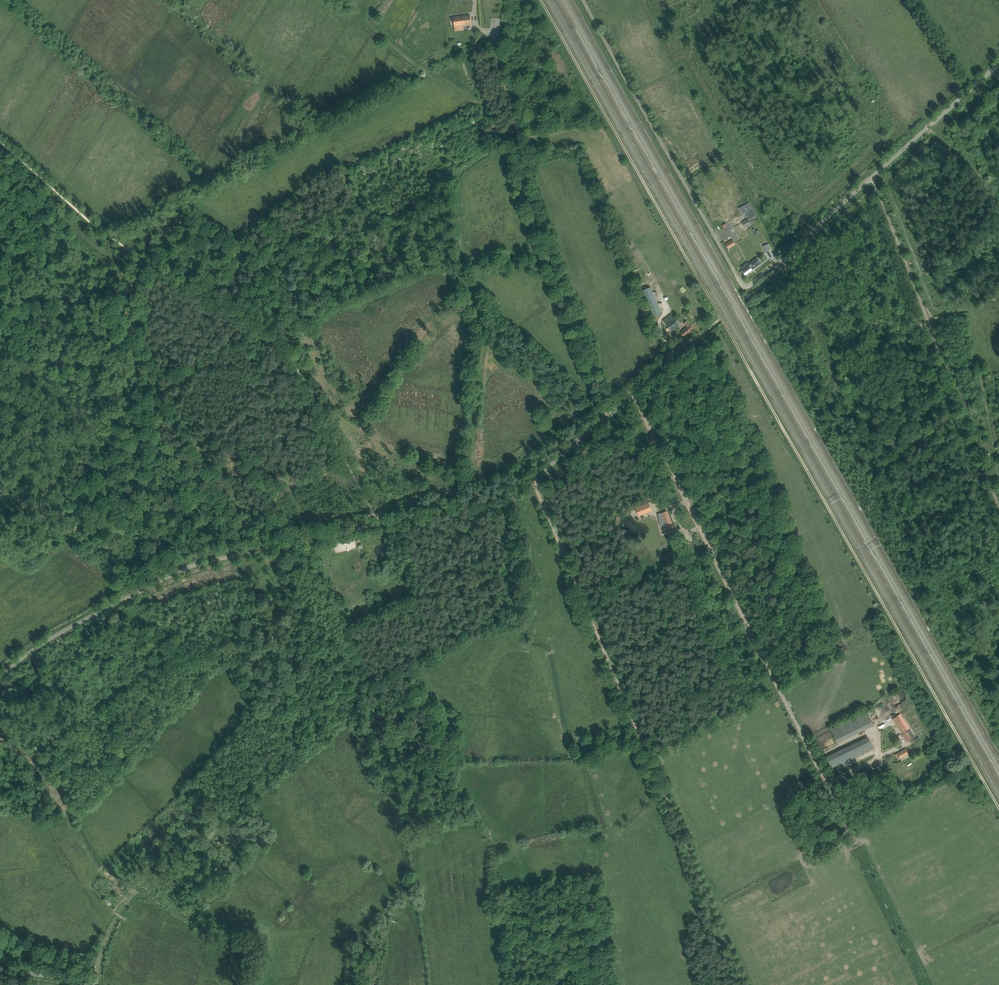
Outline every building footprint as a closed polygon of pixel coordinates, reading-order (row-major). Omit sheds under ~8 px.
[(470,15),(453,17),(455,31),(462,30),(464,30),(463,25),(472,24),(470,15)] [(750,203),(741,208),(743,213),(753,209),(750,203)] [(748,219),(742,222),(745,227),(751,224),(751,223),(748,219)] [(733,240),(726,244),(729,248),(735,244),(735,243),(733,240)] [(746,263),(740,267),(741,268),(743,270),(742,271),(746,275),(753,270),(752,269),(754,268),(760,263),(757,259),(757,258),(750,263),(751,264),(748,266),(746,263)] [(651,287),(643,290),(643,291),(654,316),(660,313),(661,313),(651,287)] [(663,320),(671,331),(680,325),(671,314),(663,320)] [(687,326),(680,333),(684,337),(694,328),(690,324),(687,320),(684,323),(687,326)] [(645,513),(642,505),(636,508),(639,515),(645,513)] [(662,513),(658,514),(661,526),(667,525),(670,534),(671,534),(676,532),(667,511),(662,513)] [(676,555),(673,550),(664,556),(667,560),(676,555)] [(868,712),(832,729),(839,744),(875,726),(868,712)] [(903,734),(907,741),(915,736),(910,729),(901,714),(893,719),(903,734)] [(868,738),(826,759),(831,768),(873,748),(868,738)] [(896,753),(899,759),(909,754),(906,748),(896,753)] [(877,764),(867,769),(869,772),(878,767),(877,764)]
